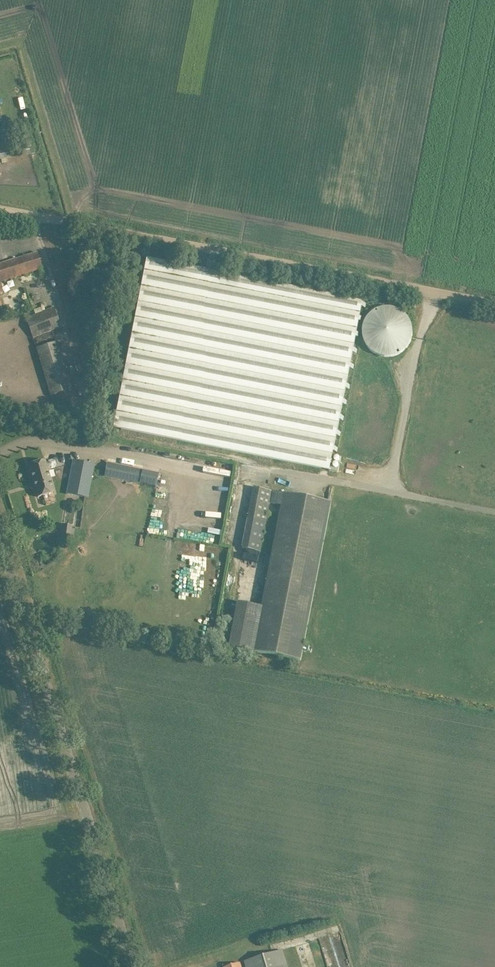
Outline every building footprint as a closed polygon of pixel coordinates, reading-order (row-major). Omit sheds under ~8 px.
[(11,129),(1,132),(2,138),(13,136),(11,129)] [(29,142),(0,147),(0,159),(31,154),(29,142)] [(42,268),(40,262),(37,252),(0,264),(0,282),(42,268)] [(146,258),(113,429),(244,454),(330,471),(338,473),(341,457),(333,455),(363,300),(146,258)] [(54,307),(25,318),(33,338),(61,327),(54,307)] [(393,314),(384,317),(373,316),(366,319),(365,336),(371,355),(387,356),(408,348),(409,328),(404,315),(393,314)] [(72,390),(58,342),(36,348),(50,396),(72,390)] [(88,498),(95,464),(74,460),(67,494),(88,498)] [(38,497),(47,494),(54,493),(45,461),(29,466),(38,497)] [(143,470),(107,463),(104,476),(140,484),(143,470)] [(213,480),(227,479),(226,464),(217,464),(218,471),(212,471),(213,480)] [(280,525),(264,608),(238,603),(230,647),(301,660),(303,650),(308,651),(309,645),(304,644),(331,502),(255,487),(243,549),(261,552),(270,503),(281,505),(278,525),(280,525)] [(71,540),(71,525),(61,525),(60,539),(71,540)] [(283,950),(244,961),(246,966),(288,966),(283,950)]
